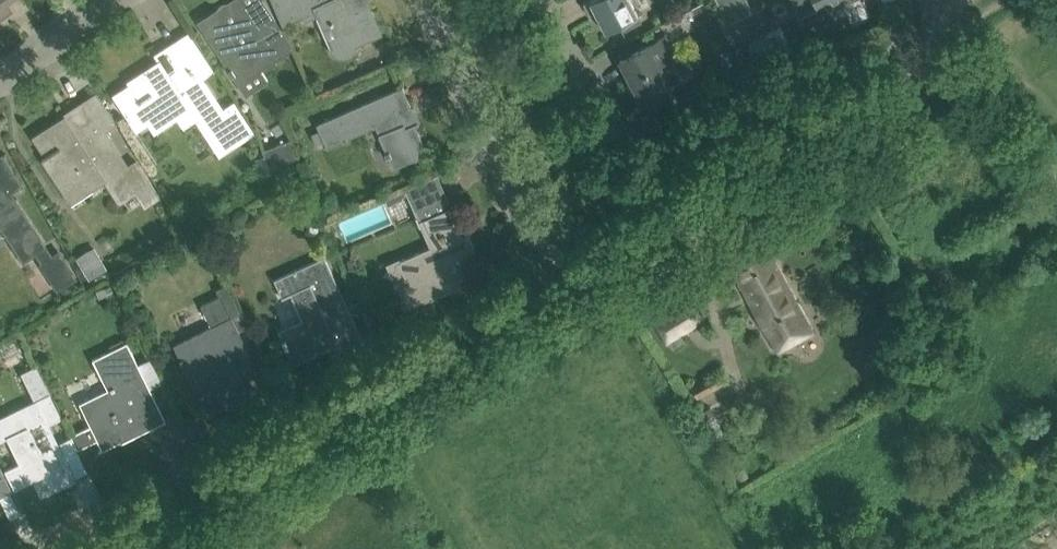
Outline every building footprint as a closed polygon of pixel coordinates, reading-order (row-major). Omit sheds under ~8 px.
[(245,95),(268,81),(260,69),(261,68),(266,69),(274,64),(276,59),(293,48),(263,0),(253,0),(247,4),(244,0),(229,0),(227,2),(223,2),(220,3),(219,4),(218,7),(197,20),(245,95)] [(283,23),(302,15),(304,18),(308,19),(317,15),(330,46),(329,46),(330,49),(333,54),(336,56),(340,57),(343,57),(346,57),(349,56),(351,54),(353,52),(355,49),(355,46),(356,43),(359,41),(379,33),(368,7),(370,0),(273,0),(283,23)] [(583,3),(591,18),(597,15),(605,31),(618,24),(622,31),(641,22),(637,14),(630,0),(589,0),(583,3)] [(702,2),(691,7),(700,24),(711,18),(702,2)] [(751,38),(740,44),(750,63),(770,54),(769,52),(774,50),(766,32),(751,38)] [(131,84),(115,95),(125,110),(138,101),(139,102),(147,96),(156,111),(170,102),(184,125),(196,117),(220,153),(239,140),(252,132),(232,101),(222,107),(202,77),(213,71),(207,62),(201,52),(189,34),(169,47),(183,69),(171,77),(161,61),(130,81),(131,84)] [(663,37),(620,60),(640,99),(667,84),(668,86),(682,79),(670,57),(673,56),(663,37)] [(761,60),(752,65),(757,75),(766,70),(761,60)] [(402,86),(382,95),(315,124),(318,130),(323,141),(326,149),(375,127),(393,168),(428,153),(415,125),(419,123),(402,86)] [(42,156),(43,158),(47,156),(48,158),(54,154),(64,169),(80,159),(84,166),(95,160),(121,201),(135,192),(144,207),(160,196),(135,158),(124,164),(103,132),(117,123),(97,93),(74,109),(75,111),(35,137),(45,153),(42,156)] [(318,130),(311,133),(316,144),(323,141),(318,130)] [(291,137),(262,148),(273,177),(300,162),(291,137)] [(4,228),(32,271),(42,264),(58,288),(75,277),(58,252),(52,255),(10,191),(22,184),(3,154),(0,156),(0,231),(4,228)] [(434,245),(386,267),(394,287),(397,286),(406,306),(429,296),(430,299),(450,290),(448,284),(478,271),(473,260),(479,257),(455,204),(450,207),(435,175),(403,189),(404,189),(384,198),(387,204),(403,198),(402,196),(406,194),(414,213),(419,211),(434,245)] [(188,213),(178,219),(184,228),(193,223),(188,213)] [(185,232),(177,236),(182,246),(190,242),(185,232)] [(779,352),(813,333),(759,234),(724,254),(779,352)] [(960,241),(965,252),(978,246),(973,235),(960,241)] [(88,279),(107,268),(94,245),(75,257),(88,279)] [(273,279),(281,297),(290,293),(302,320),(278,331),(285,347),(287,346),(291,354),(289,355),(292,361),(294,361),(295,363),(336,344),(339,350),(362,339),(324,256),(273,279)] [(210,394),(201,398),(208,414),(255,391),(242,365),(252,360),(227,311),(239,305),(229,285),(228,283),(215,289),(219,296),(200,305),(211,327),(174,345),(189,376),(198,371),(210,394)] [(652,315),(663,333),(668,342),(705,319),(689,292),(652,315)] [(96,422),(70,435),(77,449),(97,439),(102,449),(120,440),(121,442),(165,420),(127,342),(92,359),(101,377),(107,391),(85,402),(96,422)] [(5,469),(14,489),(33,479),(41,495),(75,479),(48,423),(62,417),(52,397),(37,367),(22,375),(36,402),(0,419),(0,440),(8,436),(20,462),(5,469)] [(721,369),(707,377),(692,386),(698,397),(727,381),(721,369)] [(12,490),(0,466),(0,496),(12,490)] [(222,537),(200,548),(229,548),(222,537)]
